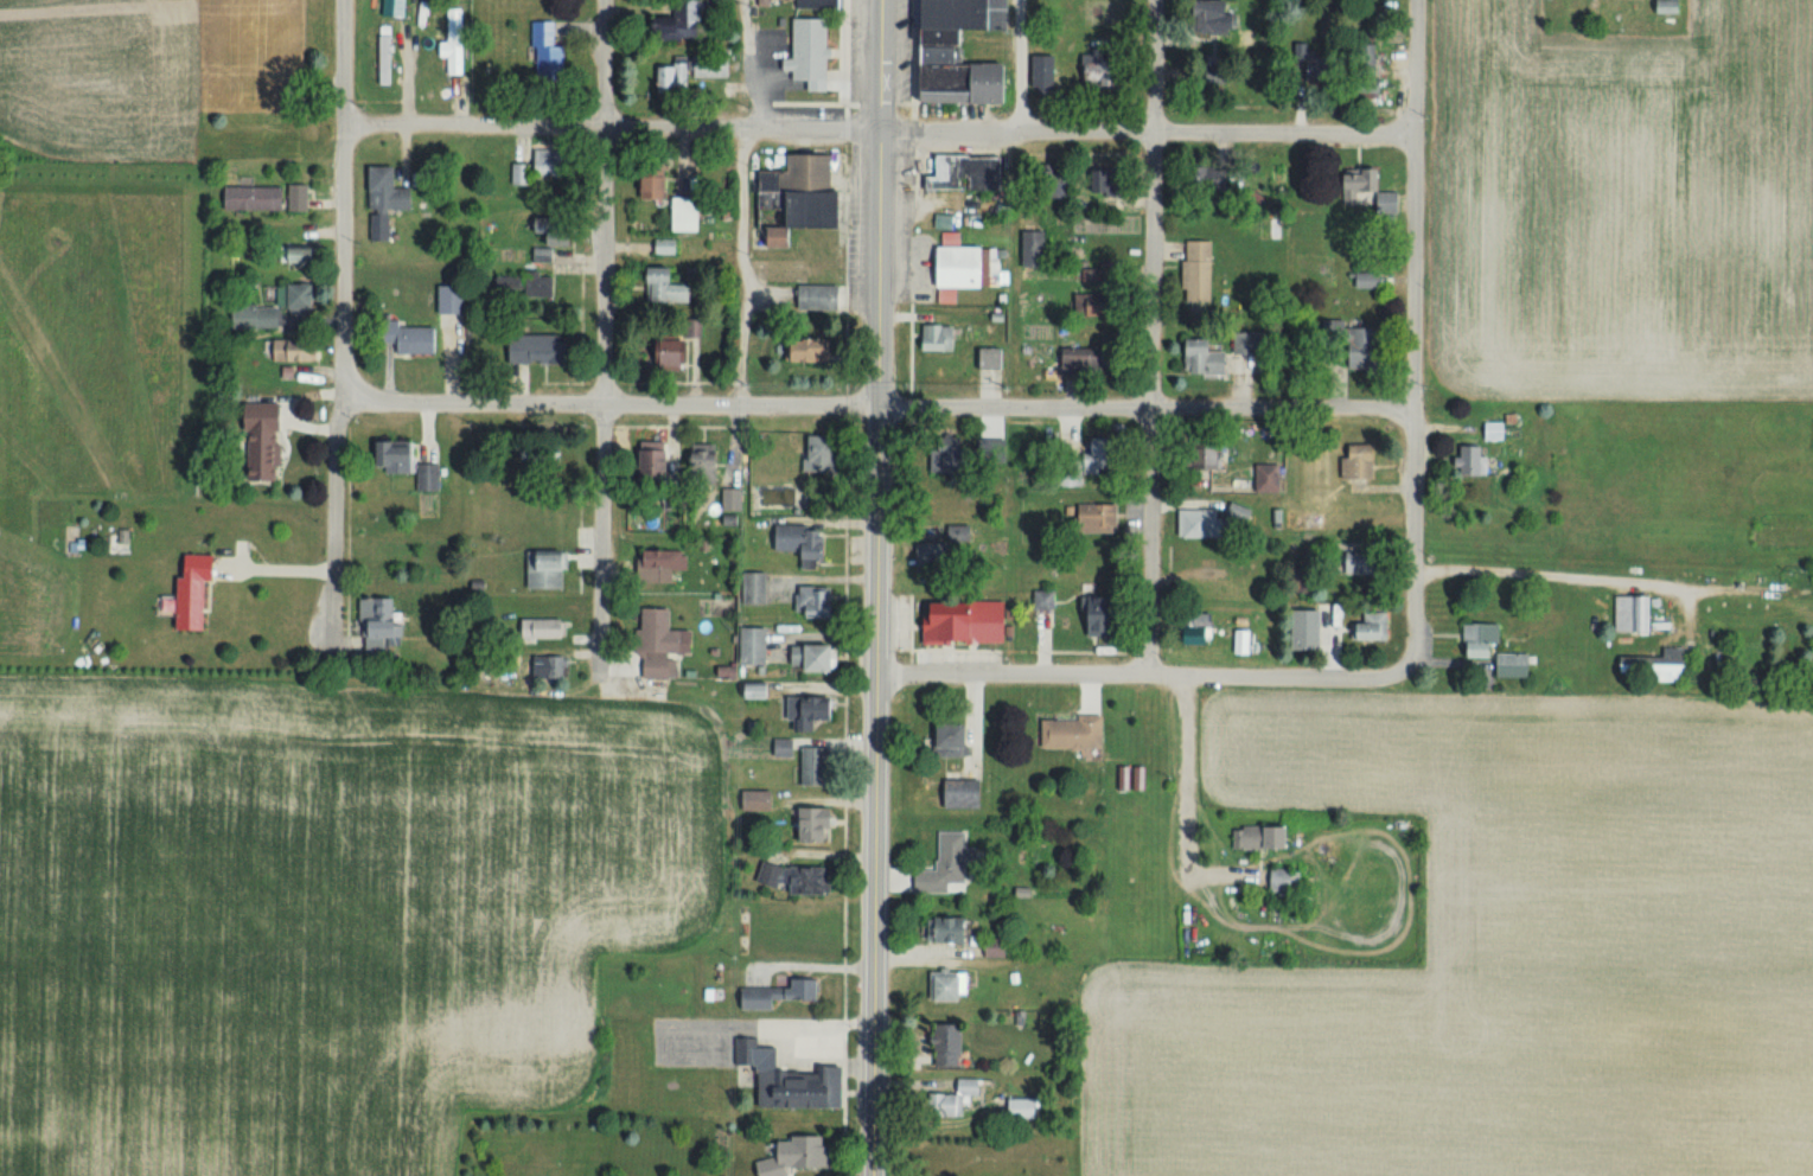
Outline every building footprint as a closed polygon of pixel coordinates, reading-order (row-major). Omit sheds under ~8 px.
[(385,14),(385,0),(408,0),(408,14),(385,14)] [(677,17),(677,0),(704,0),(704,38),(687,38),(685,43),(658,43),(658,15),(677,17)] [(756,2),(801,3),(801,9),(846,10),(846,0),(756,0),(756,2)] [(920,28),(920,0),(1009,0),(1009,28),(920,28)] [(1206,0),(1206,34),(1243,34),(1243,0),(1206,0)] [(1669,0),(1649,0),(1649,11),(1669,11),(1669,0)] [(532,21),(557,23),(557,46),(567,46),(567,72),(538,72),(540,47),(531,47),(532,21)] [(831,21),(831,46),(843,46),(843,58),(831,58),(831,81),(798,81),(798,71),(786,71),(786,58),(798,58),(798,21),(831,21)] [(920,28),(976,28),(976,44),(920,44),(920,28)] [(380,85),(394,85),(394,36),(380,36),(380,85)] [(920,44),(964,44),(964,63),(920,63),(920,44)] [(1342,54),(1314,54),(1314,91),(1342,91),(1342,54)] [(1034,56),(1059,56),(1059,88),(1034,88),(1034,56)] [(659,68),(678,68),(678,59),(697,60),(697,57),(733,57),(733,77),(697,77),(697,85),(682,85),(682,92),(659,91),(659,68)] [(1087,62),(1110,62),(1110,58),(1124,58),(1124,87),(1111,87),(1111,79),(1087,79),(1087,62)] [(422,72),(462,72),(462,59),(422,59),(422,72)] [(920,63),(1010,63),(1010,102),(920,102),(920,63)] [(535,149),(570,149),(570,175),(535,175),(535,149)] [(838,192),(779,192),(779,154),(838,154),(838,192)] [(939,154),(1006,154),(1006,190),(928,190),(928,175),(939,175),(939,154)] [(513,164),(532,164),(532,184),(513,184),(513,164)] [(643,164),(679,164),(679,196),(643,196),(643,164)] [(1102,198),(1102,166),(1125,166),(1125,198),(1102,198)] [(370,167),(398,167),(398,187),(415,187),(415,209),(390,207),(390,239),(371,239),(371,215),(378,215),(378,207),(370,207),(370,167)] [(1239,167),(1205,167),(1205,188),(1239,188),(1239,167)] [(224,186),(289,187),(289,183),(313,183),(313,211),(223,210),(224,186)] [(797,226),(797,192),(851,191),(851,225),(797,226)] [(706,231),(675,231),(675,198),(706,198),(706,231)] [(538,218),(580,218),(580,245),(538,245),(538,218)] [(772,225),(794,225),(794,245),(772,245),(772,225)] [(1026,229),(1049,230),(1048,326),(1023,326),(1026,229)] [(658,237),(679,237),(679,254),(658,254),(658,237)] [(1216,302),(1216,241),(1187,241),(1187,302),(1216,302)] [(319,247),(319,263),(294,263),(294,247),(319,247)] [(534,248),(564,248),(564,262),(534,262),(534,248)] [(940,248),(990,248),(990,289),(940,289),(940,248)] [(649,268),(694,268),(694,303),(649,303),(649,268)] [(1387,288),(1387,273),(1359,273),(1359,288),(1387,288)] [(557,296),(526,296),(526,289),(497,289),(497,276),(557,276),(557,296)] [(318,285),(318,308),(282,308),(282,283),(318,285)] [(799,285),(842,285),(842,309),(799,309),(799,285)] [(441,286),(468,286),(468,314),(440,314),(441,286)] [(1075,288),(1104,288),(1105,313),(1077,314),(1075,288)] [(232,308),(282,308),(282,328),(232,328),(232,308)] [(1354,321),(1328,320),(1328,341),(1355,342),(1355,373),(1384,374),(1385,327),(1354,326),(1354,321)] [(438,326),(438,353),(394,353),(394,326),(438,326)] [(923,326),(957,326),(957,351),(923,351),(923,326)] [(510,334),(570,335),(570,365),(510,364),(510,334)] [(662,337),(696,337),(696,366),(662,366),(662,337)] [(292,339),(325,340),(325,364),(292,363),(292,339)] [(1231,339),(1191,339),(1191,374),(1231,374),(1231,339)] [(794,340),(832,340),(832,362),(794,362),(794,340)] [(1060,347),(1090,347),(1090,371),(1060,371),(1060,347)] [(978,349),(1006,349),(1006,369),(978,370),(978,349)] [(245,402),(286,402),(285,486),(244,486),(245,402)] [(1489,440),(1509,440),(1509,423),(1489,423),(1489,440)] [(810,435),(842,435),(842,464),(810,464),(810,435)] [(979,439),(1009,439),(1009,460),(979,460),(979,439)] [(1123,439),(1123,453),(1112,453),(1112,471),(1091,471),(1091,439),(1123,439)] [(1228,439),(1205,439),(1205,470),(1228,470),(1228,439)] [(376,440),(417,440),(417,464),(443,464),(442,491),(416,491),(416,473),(376,473),(376,440)] [(643,442),(676,442),(676,479),(643,479),(643,442)] [(694,442),(724,442),(724,479),(694,479),(694,442)] [(1353,458),(1346,458),(1346,480),(1380,480),(1380,445),(1353,445),(1353,458)] [(1491,446),(1462,446),(1462,475),(1491,475),(1491,446)] [(527,466),(560,465),(559,451),(527,451),(527,466)] [(969,471),(927,471),(927,452),(969,452),(969,471)] [(1285,493),(1285,465),(1259,465),(1259,493),(1285,493)] [(803,484),(831,484),(831,506),(803,506),(803,484)] [(724,488),(745,488),(745,512),(724,512),(724,488)] [(1122,504),(1122,528),(1080,528),(1080,504),(1122,504)] [(1184,510),(1184,538),(1228,538),(1228,524),(1256,524),(1256,505),(1227,505),(1227,510),(1184,510)] [(777,526),(811,526),(811,550),(777,550),(777,526)] [(953,526),(975,526),(975,541),(953,541),(953,526)] [(918,544),(955,544),(955,571),(918,571),(918,544)] [(196,621),(165,620),(165,608),(147,608),(147,587),(166,587),(166,569),(173,570),(174,545),(206,545),(205,571),(197,571),(196,621)] [(643,550),(685,550),(685,582),(643,582),(643,550)] [(529,552),(568,552),(568,589),(529,589),(529,552)] [(182,578),(180,630),(209,631),(211,581),(220,581),(221,557),(188,556),(188,579),(182,578)] [(745,571),(770,571),(770,606),(745,606),(745,571)] [(800,586),(842,586),(842,618),(800,618),(800,586)] [(1034,590),(1056,590),(1056,607),(1034,607),(1034,590)] [(1118,597),(1118,620),(1092,620),(1092,597),(1118,597)] [(1610,633),(1641,633),(1641,597),(1610,597),(1610,633)] [(364,599),(404,599),(404,637),(364,637),(364,599)] [(926,645),(926,632),(923,632),(923,618),(933,618),(933,603),(1009,603),(1009,644),(926,645)] [(644,609),(674,609),(674,628),(685,628),(685,653),(672,653),(672,660),(681,660),(681,678),(649,678),(649,653),(644,653),(644,609)] [(1297,611),(1297,651),(1330,651),(1330,611),(1297,611)] [(1393,612),(1366,612),(1366,623),(1354,623),(1354,640),(1393,640),(1393,612)] [(569,619),(569,639),(523,639),(523,619),(569,619)] [(1188,645),(1217,644),(1216,621),(1187,622),(1188,645)] [(1505,647),(1505,624),(1468,624),(1468,647),(1505,647)] [(745,626),(770,626),(770,665),(745,665),(745,626)] [(790,646),(842,646),(842,673),(790,673),(790,646)] [(1657,657),(1612,657),(1612,681),(1677,681),(1677,649),(1657,649),(1657,657)] [(1499,677),(1536,677),(1536,653),(1499,653),(1499,677)] [(566,656),(566,678),(541,678),(541,656),(566,656)] [(716,664),(738,664),(738,675),(716,675),(716,664)] [(748,682),(775,682),(775,697),(748,697),(748,682)] [(781,697),(842,697),(842,718),(819,718),(819,731),(797,731),(797,718),(781,718),(781,697)] [(1047,717),(1047,749),(1108,749),(1109,717),(1047,717)] [(938,756),(974,756),(974,725),(938,725),(938,756)] [(777,740),(798,740),(798,755),(777,755),(777,740)] [(802,747),(830,747),(830,785),(802,785),(802,747)] [(987,780),(950,780),(950,808),(987,808),(987,780)] [(746,790),(775,790),(775,811),(746,811),(746,790)] [(805,806),(832,806),(832,808),(842,808),(842,830),(832,830),(832,844),(805,844),(805,806)] [(1296,827),(1236,827),(1236,848),(1296,848),(1296,827)] [(970,831),(941,831),(941,871),(919,871),(919,893),(970,893),(970,831)] [(785,876),(791,876),(791,868),(835,868),(835,895),(791,895),(791,882),(783,882),(781,888),(759,881),(765,861),(787,868),(785,876)] [(1272,899),(1294,902),(1296,889),(1302,890),(1304,871),(1276,867),(1272,899)] [(976,918),(940,918),(940,942),(976,942),(976,918)] [(1011,941),(992,941),(992,956),(1011,956),(1011,941)] [(971,972),(937,972),(937,1002),(971,1002),(971,972)] [(740,1009),(741,986),(783,986),(784,974),(803,974),(803,980),(825,980),(825,1003),(800,1003),(800,999),(777,998),(777,1009),(740,1009)] [(707,988),(723,988),(723,999),(706,999),(707,988)] [(967,1067),(967,1025),(938,1025),(938,1067),(967,1067)] [(736,1038),(762,1038),(762,1049),(783,1049),(783,1072),(809,1072),(809,1062),(831,1062),(831,1067),(850,1067),(850,1097),(843,1097),(843,1107),(759,1107),(759,1087),(736,1087),(736,1038)] [(960,1095),(932,1095),(932,1118),(967,1118),(967,1097),(984,1097),(984,1079),(959,1079),(960,1095)] [(1041,1098),(1013,1098),(1013,1118),(1040,1118),(1041,1098)] [(790,1169),(792,1175),(762,1175),(758,1164),(783,1156),(783,1143),(838,1143),(838,1169),(790,1169)]
